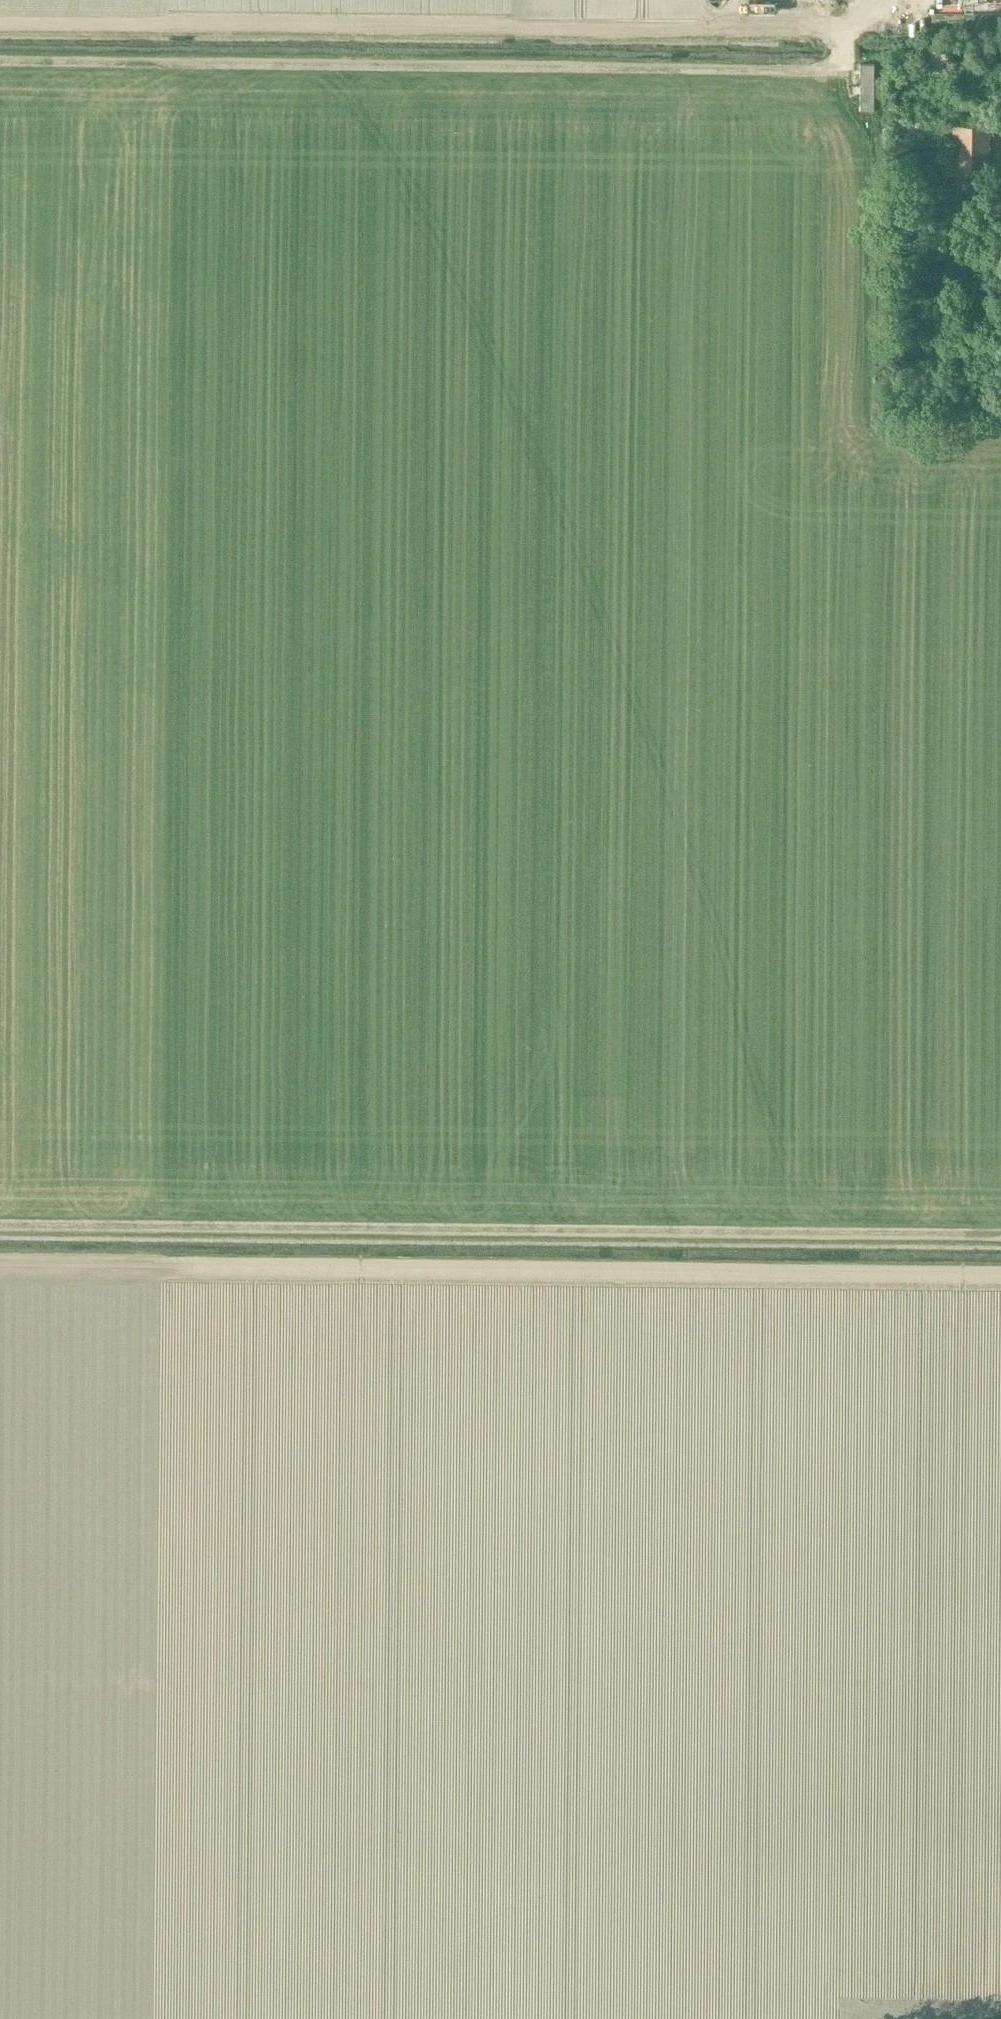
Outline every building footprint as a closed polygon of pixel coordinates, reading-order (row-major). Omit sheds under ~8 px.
[(988,177),(988,128),(946,127),(946,176),(988,177)]
